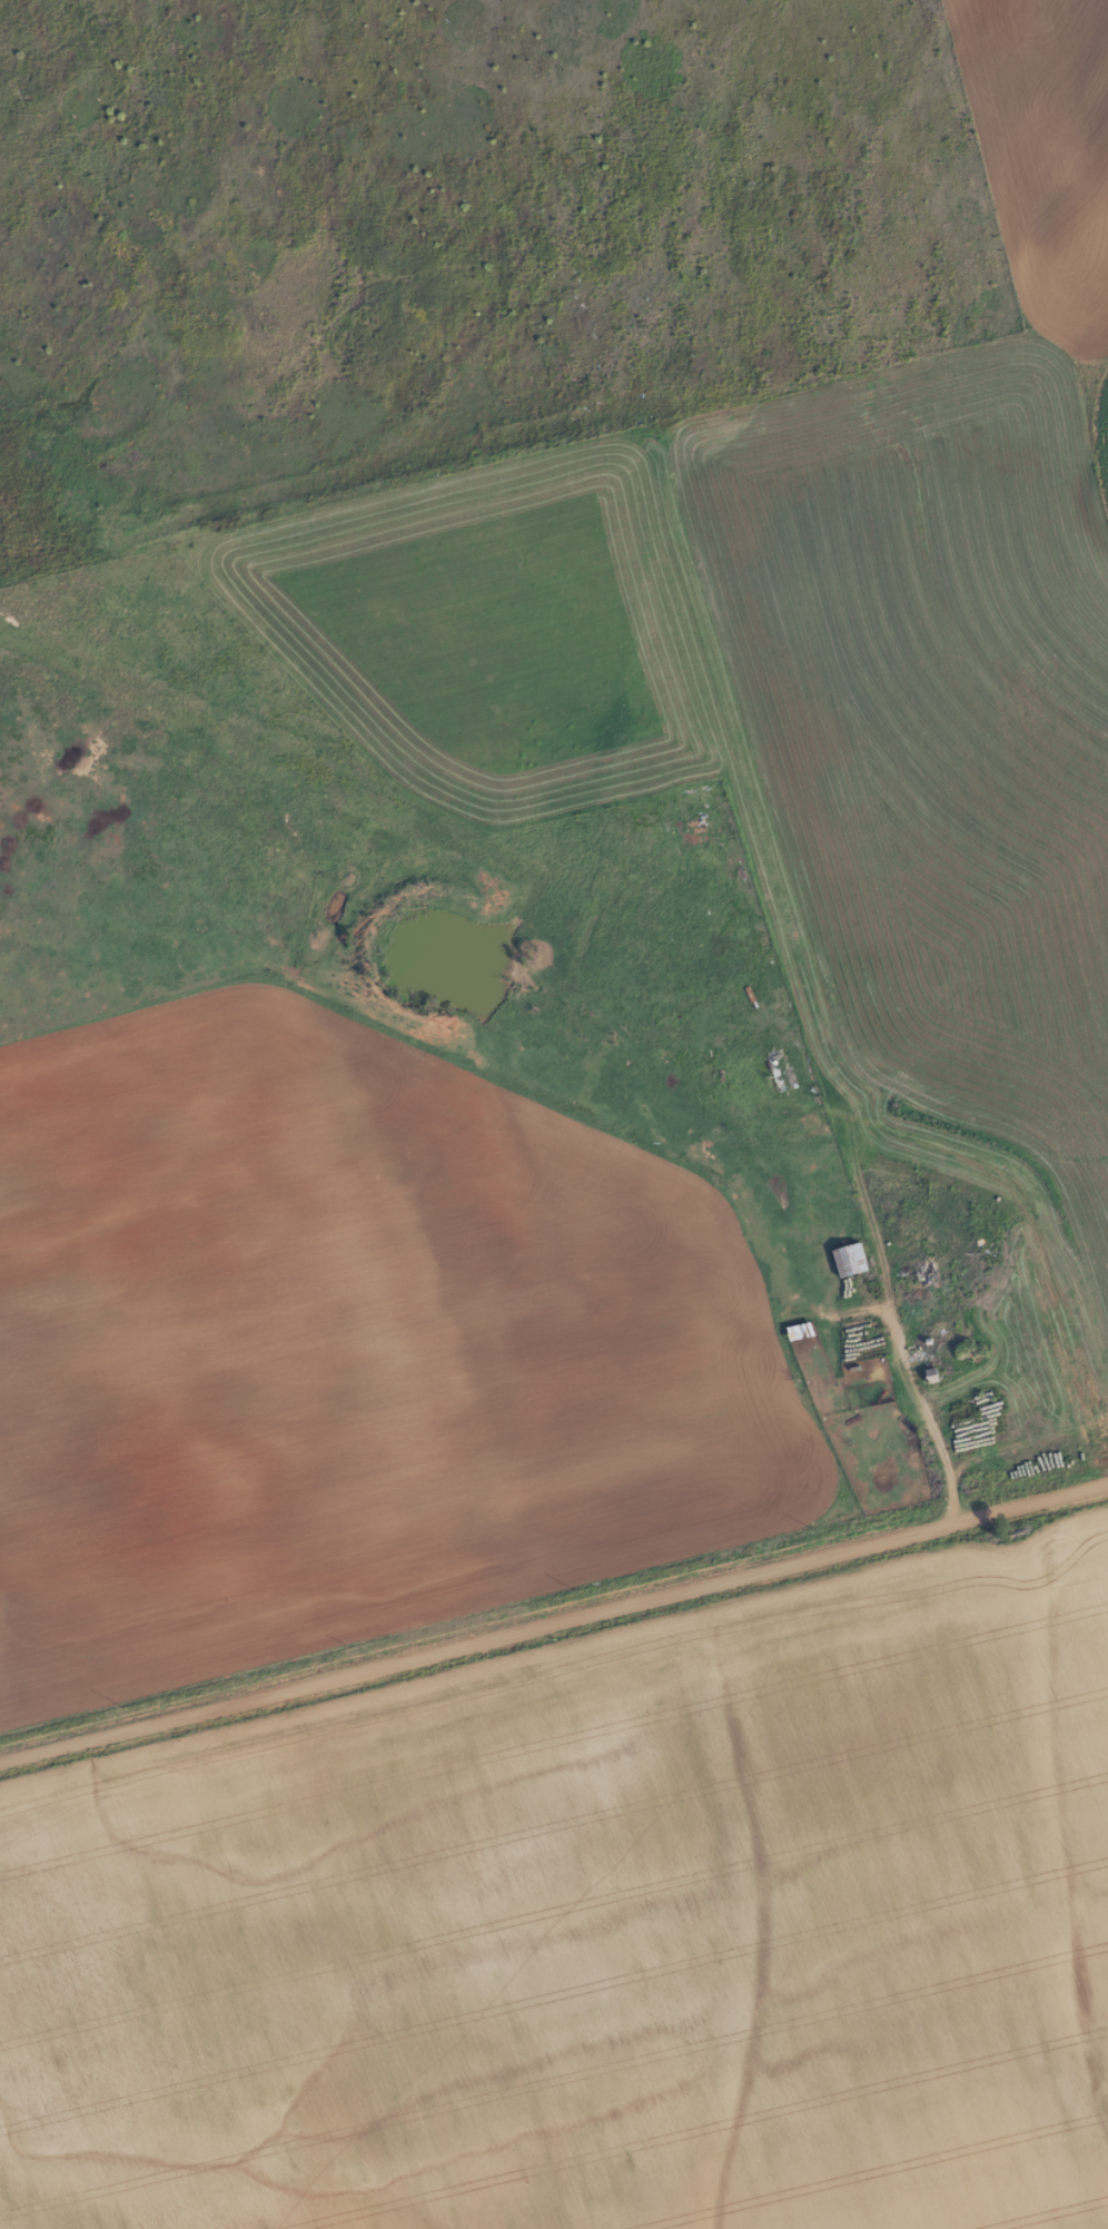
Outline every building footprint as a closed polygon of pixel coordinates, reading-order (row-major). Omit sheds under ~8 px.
[(667,821),(673,855),(709,848),(702,814),(667,821)] [(834,1277),(865,1271),(860,1243),(829,1249),(834,1277)]
